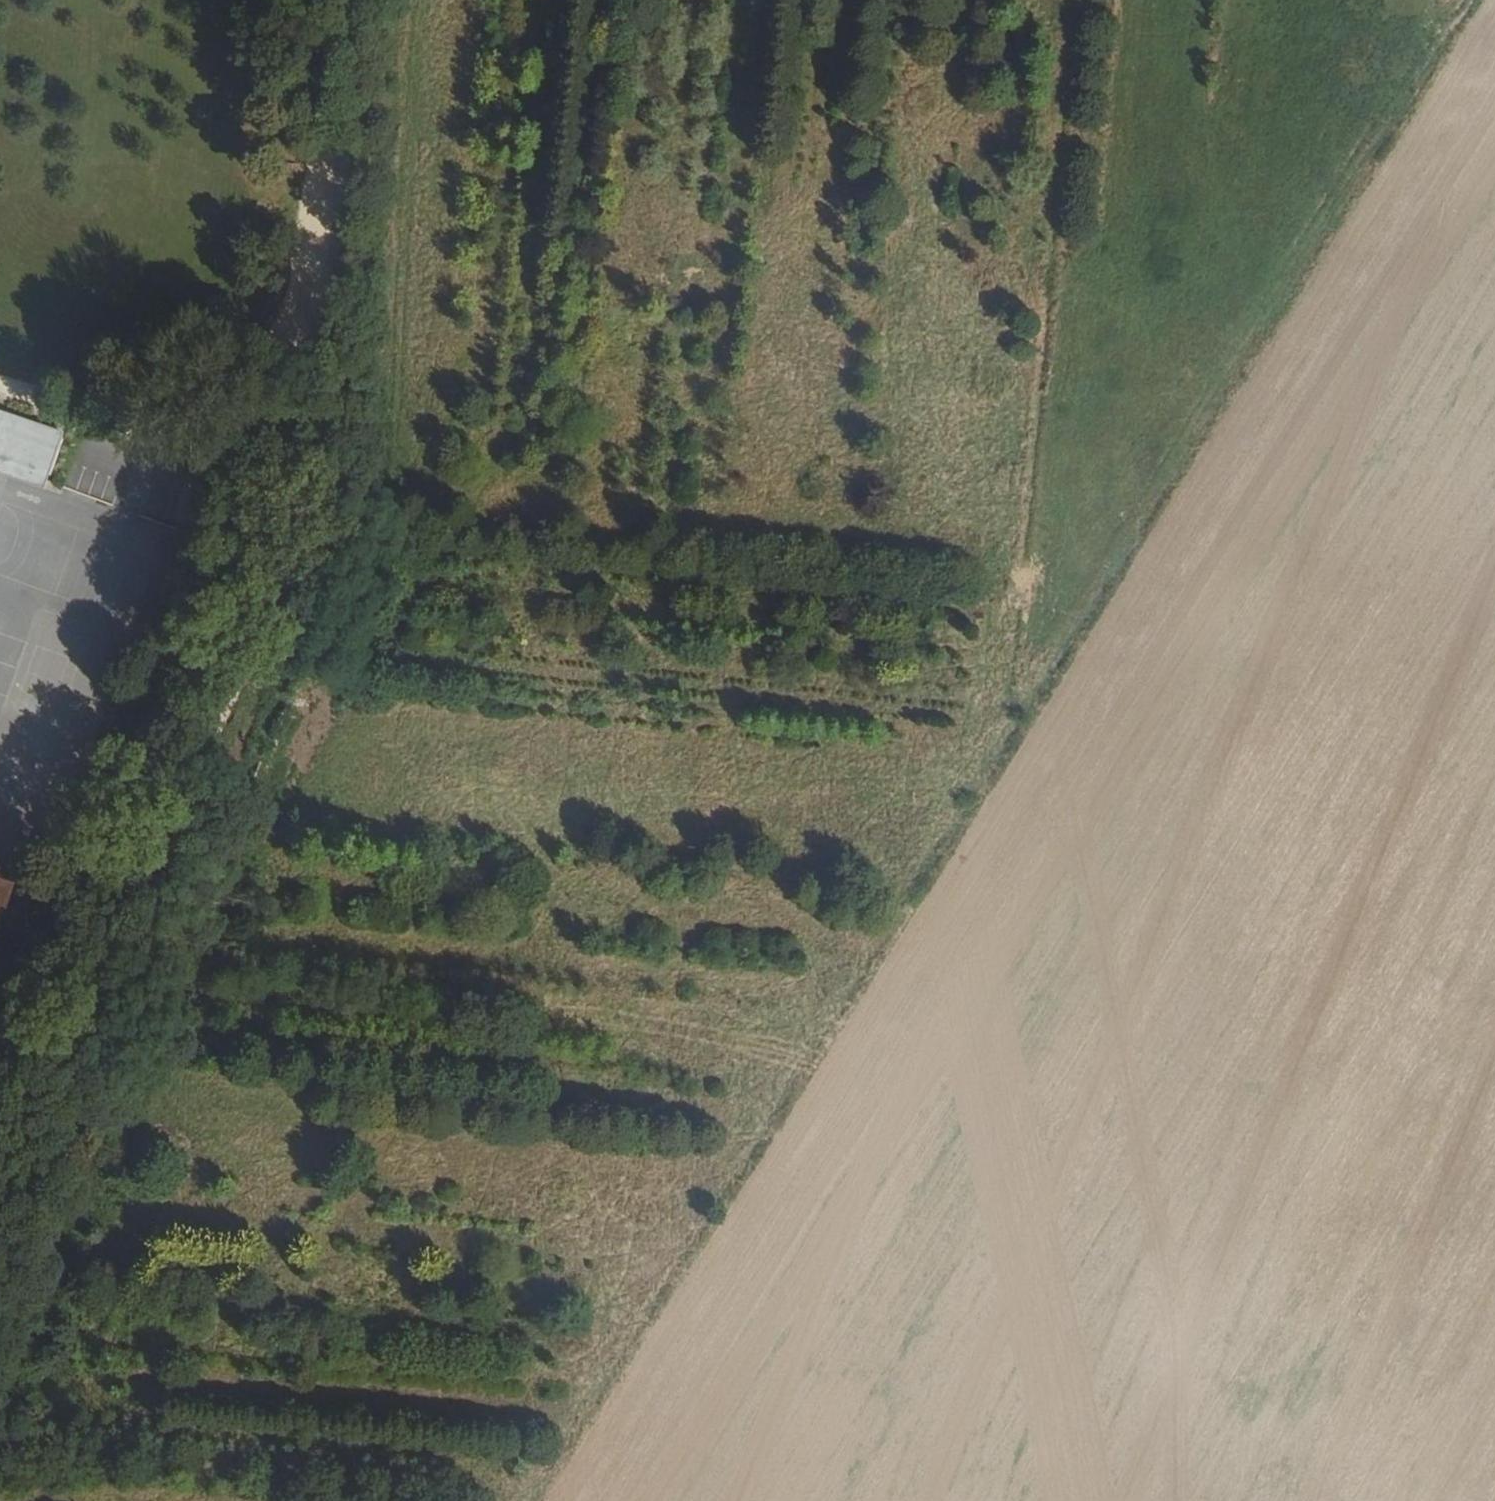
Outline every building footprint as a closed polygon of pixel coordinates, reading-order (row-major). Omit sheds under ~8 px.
[(0,431),(0,477),(5,478),(21,438),(0,431)]
